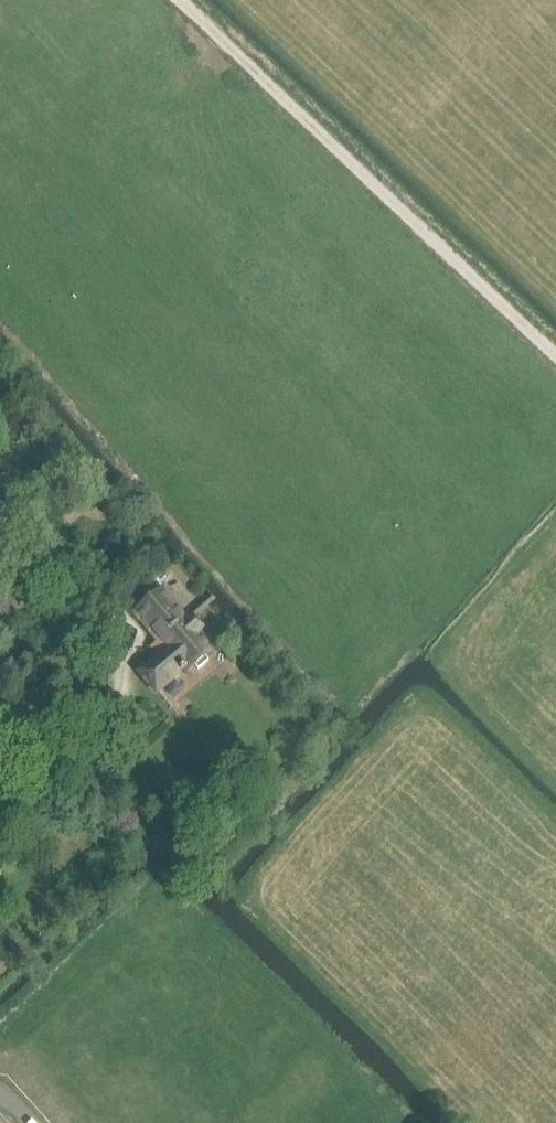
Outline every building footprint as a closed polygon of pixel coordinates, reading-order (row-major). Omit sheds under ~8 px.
[(160,658),(141,674),(157,693),(179,675),(180,676),(185,672),(188,675),(195,669),(198,673),(209,664),(205,660),(212,654),(198,637),(203,633),(192,620),(187,624),(161,594),(136,615),(161,644),(153,651),(160,658)] [(9,683),(0,673),(0,692),(9,683)]
